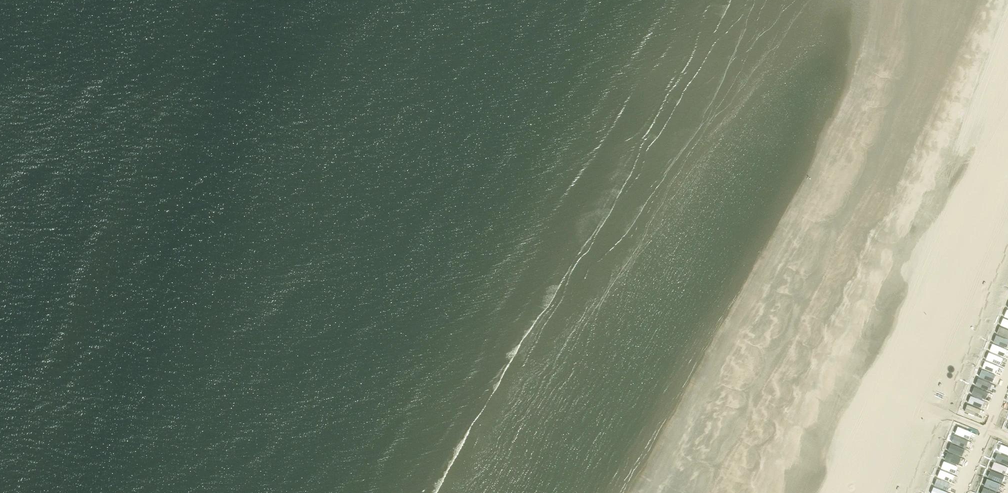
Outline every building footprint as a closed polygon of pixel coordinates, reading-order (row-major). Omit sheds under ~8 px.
[(978,377),(969,402),(983,406),(993,376),(983,372),(982,375),(988,378),(987,380),(978,377)] [(932,492),(947,492),(968,438),(969,438),(972,431),(957,425),(932,492)] [(982,492),(998,492),(1007,464),(1007,446),(1001,444),(999,451),(996,450),(982,492)]
